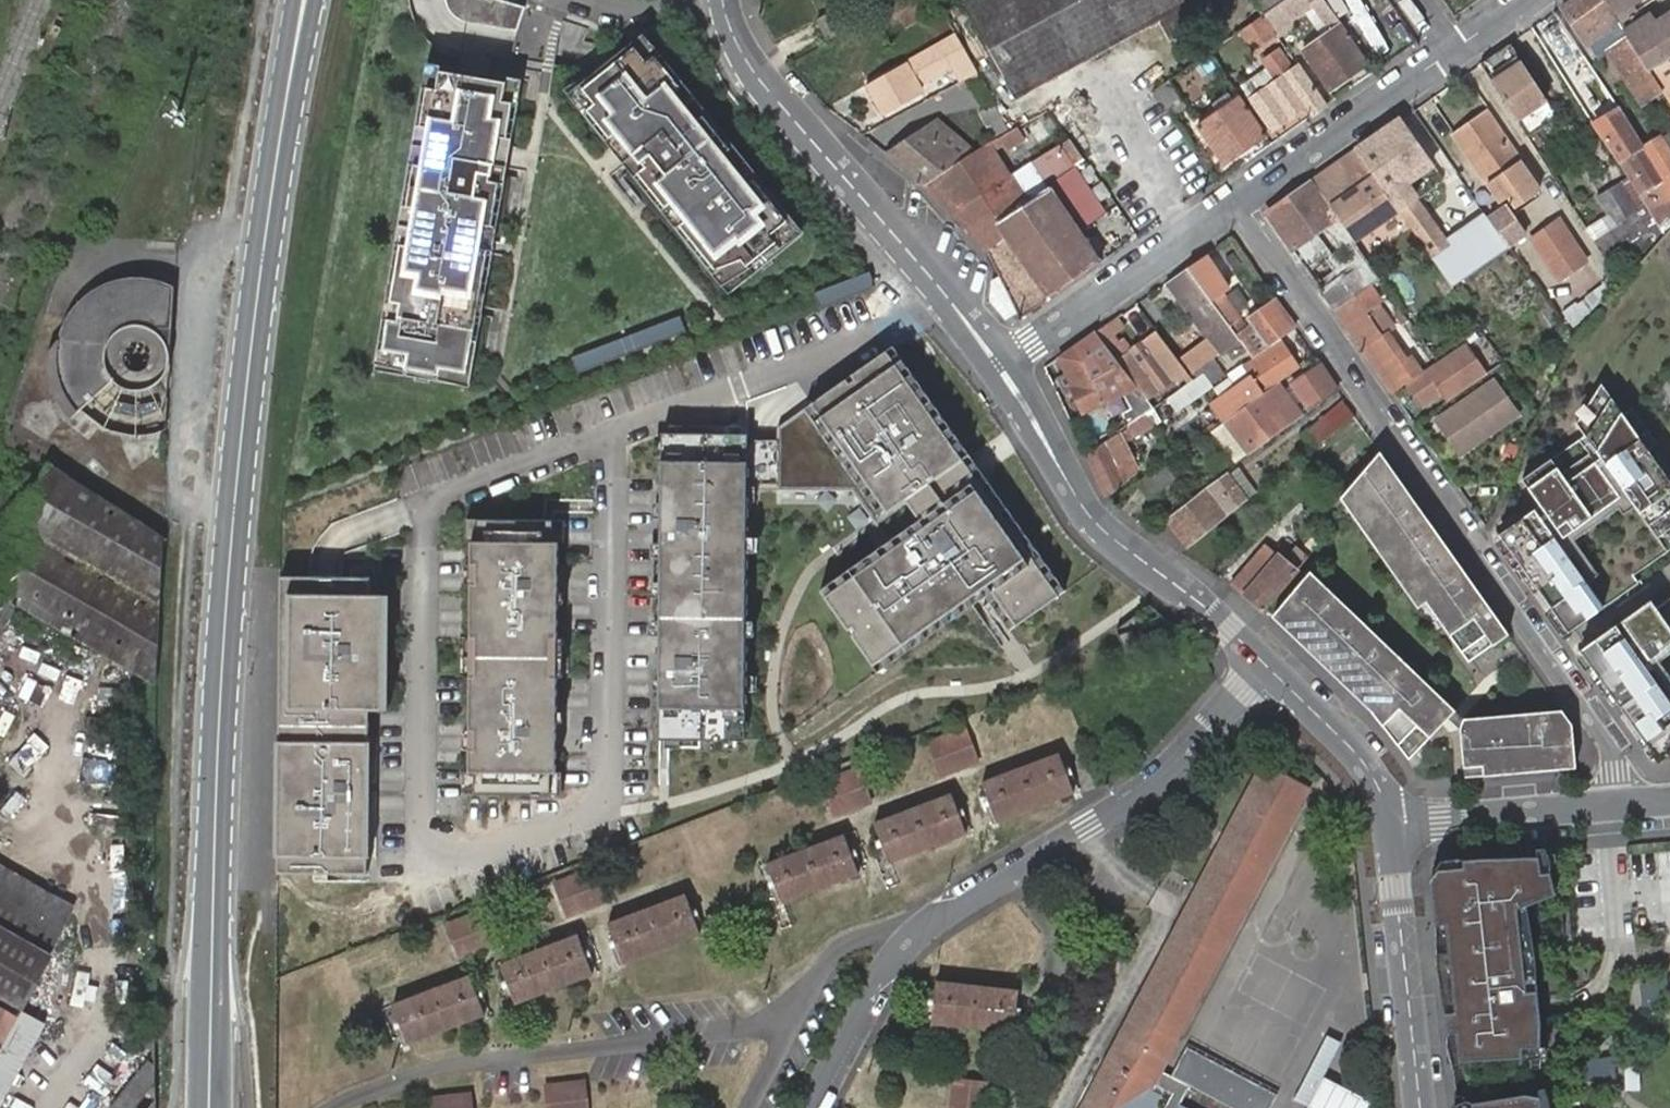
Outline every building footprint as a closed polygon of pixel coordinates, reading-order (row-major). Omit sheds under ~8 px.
[(518,25),(525,1),(523,0),(447,0),(453,8),(462,14),(518,25)] [(816,11),(826,29),(847,18),(837,0),(816,11)] [(901,15),(928,0),(893,0),(901,15)] [(1015,94),(1161,14),(1174,36),(1220,11),(1214,0),(963,0),(1015,94)] [(1257,10),(1272,0),(1250,0),(1257,10)] [(1257,10),(1271,29),(1271,30),(1286,19),(1283,14),(1305,0),(1272,0),(1257,10)] [(1323,28),(1298,45),(1325,84),(1364,58),(1324,0),(1306,0),(1323,28)] [(1559,4),(1583,40),(1585,39),(1594,33),(1605,50),(1641,103),(1663,89),(1651,71),(1630,40),(1612,14),(1603,0),(1564,0),(1559,4)] [(1612,14),(1632,0),(1603,0),(1612,14)] [(1612,14),(1630,40),(1657,21),(1643,0),(1632,0),(1612,14)] [(1271,29),(1257,10),(1237,24),(1250,42),(1271,29)] [(1651,71),(1653,69),(1669,58),(1669,12),(1657,21),(1630,40),(1651,71)] [(1581,52),(1559,19),(1542,30),(1564,64),(1581,52)] [(947,53),(958,76),(977,66),(956,28),(917,49),(925,65),(947,53)] [(1594,33),(1585,39),(1596,56),(1605,50),(1594,33)] [(688,90),(643,34),(574,88),(608,131),(607,132),(636,170),(638,168),(660,197),(658,199),(676,222),(679,220),(731,285),(799,231),(754,172),(757,170),(753,165),(750,167),(745,161),(748,159),(742,152),(739,154),(716,124),(718,122),(714,117),(712,119),(694,97),(697,95),(691,88),(688,90)] [(1300,102),(1307,111),(1321,101),(1294,62),(1288,66),(1274,45),(1261,53),(1266,61),(1237,80),(1243,90),(1267,124),(1300,102)] [(1210,53),(1204,46),(1197,51),(1202,58),(1210,53)] [(913,52),(906,55),(911,63),(917,59),(913,52)] [(903,57),(865,78),(882,107),(920,87),(903,57)] [(1519,58),(1489,79),(1496,90),(1514,116),(1544,95),(1519,58)] [(1653,69),(1669,94),(1669,58),(1653,69)] [(517,77),(431,61),(418,133),(415,132),(413,144),(416,144),(389,298),(387,297),(385,309),(388,309),(379,364),(409,368),(409,371),(424,374),(424,371),(460,377),(498,177),(500,178),(509,131),(507,130),(517,77)] [(935,73),(942,85),(955,78),(948,67),(935,73)] [(1153,90),(1171,117),(1185,107),(1167,81),(1153,90)] [(1218,158),(1262,128),(1237,92),(1193,121),(1218,158)] [(1525,172),(1482,109),(1453,130),(1485,178),(1493,173),(1503,187),(1525,172)] [(1640,142),(1619,109),(1602,120),(1647,188),(1651,184),(1648,180),(1661,172),(1640,142)] [(1397,116),(1352,147),(1393,206),(1409,195),(1399,179),(1427,160),(1397,116)] [(921,179),(952,210),(1010,170),(993,143),(1003,136),(1008,143),(1030,130),(1023,117),(1009,126),(983,142),(976,146),(969,150),(921,179)] [(884,145),(921,179),(969,150),(933,118),(884,145)] [(1658,130),(1640,142),(1661,172),(1669,186),(1669,148),(1658,130)] [(976,146),(983,142),(978,135),(971,138),(976,146)] [(1070,169),(1084,159),(1070,139),(1056,148),(1070,169)] [(1325,165),(1308,177),(1349,238),(1394,207),(1393,206),(1352,147),(1334,159),(1337,164),(1328,169),(1325,165)] [(1334,159),(1325,165),(1328,169),(1337,164),(1334,159)] [(1437,175),(1427,160),(1399,179),(1409,195),(1437,175)] [(1017,312),(1097,257),(1038,171),(1026,168),(1013,175),(1010,170),(952,210),(987,247),(1017,312)] [(1624,173),(1617,178),(1636,207),(1630,211),(1639,223),(1626,232),(1631,240),(1657,223),(1624,173)] [(1264,207),(1290,245),(1320,225),(1354,273),(1361,284),(1368,279),(1375,274),(1349,238),(1308,177),(1264,207)] [(1594,235),(1608,255),(1631,240),(1626,232),(1639,223),(1630,211),(1636,207),(1617,178),(1598,190),(1609,206),(1585,222),(1594,235)] [(1393,206),(1394,207),(1426,254),(1443,243),(1409,195),(1393,206)] [(1473,216),(1468,220),(1471,225),(1476,221),(1473,216)] [(1570,237),(1557,216),(1528,235),(1541,256),(1570,237)] [(1443,243),(1426,254),(1440,275),(1457,263),(1443,243)] [(1233,335),(1247,354),(1291,324),(1272,296),(1244,315),(1247,319),(1240,324),(1230,309),(1242,301),(1232,286),(1220,294),(1194,256),(1184,263),(1233,335)] [(1576,299),(1605,278),(1592,261),(1563,281),(1576,299)] [(1211,350),(1233,335),(1184,263),(1162,279),(1200,333),(1211,350)] [(875,270),(870,264),(810,287),(816,303),(879,280),(875,270)] [(1354,273),(1323,294),(1331,305),(1361,284),(1354,273)] [(166,430),(174,286),(167,283),(161,281),(154,280),(141,278),(129,278),(106,285),(97,290),(93,293),(87,297),(80,302),(77,305),(48,368),(52,389),(60,405),(70,419),(80,409),(107,430),(118,433),(138,436),(149,435),(166,430)] [(1331,305),(1388,387),(1417,368),(1407,353),(1401,357),(1382,329),(1366,303),(1374,298),(1379,295),(1368,279),(1361,284),(1331,305)] [(1390,324),(1374,298),(1366,303),(1382,329),(1390,324)] [(678,309),(627,327),(633,343),(684,325),(678,309)] [(1121,320),(1115,311),(1091,328),(1111,356),(1128,345),(1113,338),(1112,336),(1108,332),(1121,320)] [(625,346),(633,343),(627,327),(619,330),(625,346)] [(1091,328),(1056,352),(1070,380),(1068,381),(1081,407),(1118,388),(1126,403),(1131,414),(1144,405),(1135,392),(1111,356),(1091,328)] [(1111,356),(1135,392),(1144,405),(1158,395),(1154,389),(1167,379),(1171,386),(1186,376),(1152,328),(1128,345),(1111,356)] [(625,346),(619,330),(568,349),(574,365),(625,346)] [(1211,350),(1200,333),(1177,351),(1191,373),(1199,368),(1208,381),(1247,354),(1233,335),(1211,350)] [(890,340),(774,421),(774,484),(880,462),(916,513),(905,521),(910,528),(852,569),(875,602),(879,599),(884,606),(880,608),(900,638),(984,579),(1013,620),(1056,590),(978,479),(984,474),(890,340)] [(1262,351),(1277,373),(1293,362),(1278,340),(1262,351)] [(1460,341),(1404,381),(1419,402),(1439,388),(1443,385),(1448,392),(1481,369),(1460,341)] [(1266,380),(1277,373),(1262,351),(1251,358),(1266,380)] [(1230,412),(1211,425),(1230,452),(1249,439),(1296,406),(1291,400),(1298,395),(1305,405),(1333,385),(1316,360),(1287,379),(1290,384),(1283,388),(1277,379),(1230,412)] [(1261,388),(1246,367),(1204,398),(1217,418),(1261,388)] [(1208,381),(1199,368),(1191,373),(1186,376),(1171,386),(1163,392),(1172,405),(1208,381)] [(1487,375),(1435,412),(1457,445),(1509,408),(1487,375)] [(1566,632),(1638,582),(1629,570),(1669,541),(1669,482),(1596,377),(1571,418),(1578,430),(1516,473),(1539,506),(1499,534),(1566,632)] [(1443,385),(1439,388),(1443,395),(1448,392),(1443,385)] [(1352,411),(1341,396),(1297,428),(1309,444),(1352,411)] [(1117,405),(1103,412),(1111,427),(1131,414),(1126,403),(1118,407),(1117,405)] [(1127,421),(1084,450),(1102,489),(1122,475),(1114,458),(1128,451),(1121,435),(1130,427),(1127,421)] [(744,429),(659,428),(658,592),(742,595),(744,429)] [(1377,447),(1338,493),(1433,629),(1441,623),(1465,658),(1504,630),(1377,447)] [(1135,475),(1147,492),(1174,473),(1163,456),(1135,475)] [(1165,514),(1184,539),(1253,487),(1234,463),(1165,514)] [(163,538),(49,464),(0,553),(0,636),(18,603),(157,682),(162,563),(163,538)] [(470,536),(470,513),(459,513),(459,536),(464,536),(470,536)] [(461,742),(461,764),(467,764),(466,787),(542,788),(542,765),(548,765),(550,670),(544,670),(544,642),(550,642),(551,537),(545,537),(546,514),(470,513),(470,536),(464,536),(464,568),(469,568),(469,587),(463,587),(463,641),(468,641),(468,669),(462,669),(462,723),(467,723),(467,742),(461,742)] [(557,514),(546,514),(545,537),(551,537),(556,537),(557,514)] [(1184,539),(1165,514),(1147,527),(1176,546),(1184,539)] [(1230,580),(1259,607),(1305,554),(1293,543),(1279,559),(1262,544),(1230,580)] [(1309,566),(1270,611),(1359,697),(1385,729),(1405,752),(1453,705),(1309,566)] [(282,568),(270,866),(306,867),(319,867),(360,869),(372,572),(282,568)] [(469,587),(469,568),(464,568),(458,568),(458,587),(463,587),(469,587)] [(742,595),(658,592),(656,733),(741,734),(742,595)] [(1578,651),(1656,762),(1669,752),(1669,598),(1654,609),(1649,601),(1578,651)] [(468,669),(468,641),(463,641),(457,641),(457,669),(462,669),(468,669)] [(544,642),(544,670),(550,670),(555,670),(555,642),(550,642),(544,642)] [(1458,772),(1571,763),(1567,719),(1558,706),(1453,714),(1458,772)] [(467,742),(467,723),(462,723),(456,723),(456,742),(461,742),(467,742)] [(965,724),(929,737),(941,769),(977,756),(965,724)] [(1057,748),(980,777),(993,816),(1070,788),(1057,748)] [(1217,843),(1261,867),(1305,785),(1260,760),(1217,843)] [(461,764),(455,764),(455,787),(466,787),(467,764),(461,764)] [(857,764),(820,778),(832,809),(868,796),(857,764)] [(542,788),(553,788),(553,765),(548,765),(542,765),(542,788)] [(950,789),(872,817),(887,856),(963,828),(950,789)] [(763,858),(778,897),(856,868),(842,828),(763,858)] [(1217,949),(1261,867),(1217,843),(1172,926),(1217,949)] [(1453,1107),(1545,1107),(1544,1092),(1535,1091),(1522,1049),(1537,1049),(1537,1013),(1535,983),(1525,984),(1518,901),(1527,898),(1556,887),(1548,857),(1534,860),(1532,850),(1455,854),(1436,866),(1432,871),(1453,1107)] [(591,865),(553,878),(566,910),(603,896),(591,865)] [(306,867),(305,874),(318,875),(319,867),(306,867)] [(606,916),(620,957),(698,928),(683,888),(606,916)] [(482,905),(445,919),(458,950),(493,937),(482,905)] [(21,1009),(51,955),(0,926),(0,1047),(21,1009)] [(1217,949),(1172,926),(1074,1107),(1132,1107),(1154,1068),(1217,949)] [(498,957),(512,997),(590,968),(575,928),(498,957)] [(390,998),(404,1037),(481,1008),(467,969),(390,998)] [(1662,971),(1636,979),(1638,1002),(1648,1001),(1664,986),(1662,971)] [(933,974),(927,1016),(1008,1027),(1013,985),(933,974)] [(154,1038),(99,1107),(156,1107),(154,1038)] [(1182,1045),(1166,1074),(1183,1084),(1230,1107),(1263,1107),(1272,1092),(1182,1045)] [(1609,1050),(1571,1058),(1578,1074),(1612,1074),(1609,1050)] [(1635,1061),(1624,1061),(1624,1085),(1635,1085),(1635,1061)] [(1154,1068),(1132,1107),(1175,1107),(1172,1106),(1183,1084),(1166,1074),(1154,1068)] [(943,1107),(978,1107),(982,1076),(947,1072),(943,1107)] [(548,1107),(589,1107),(586,1078),(545,1083),(548,1107)] [(433,1107),(474,1107),(472,1091),(432,1096),(433,1107)]
